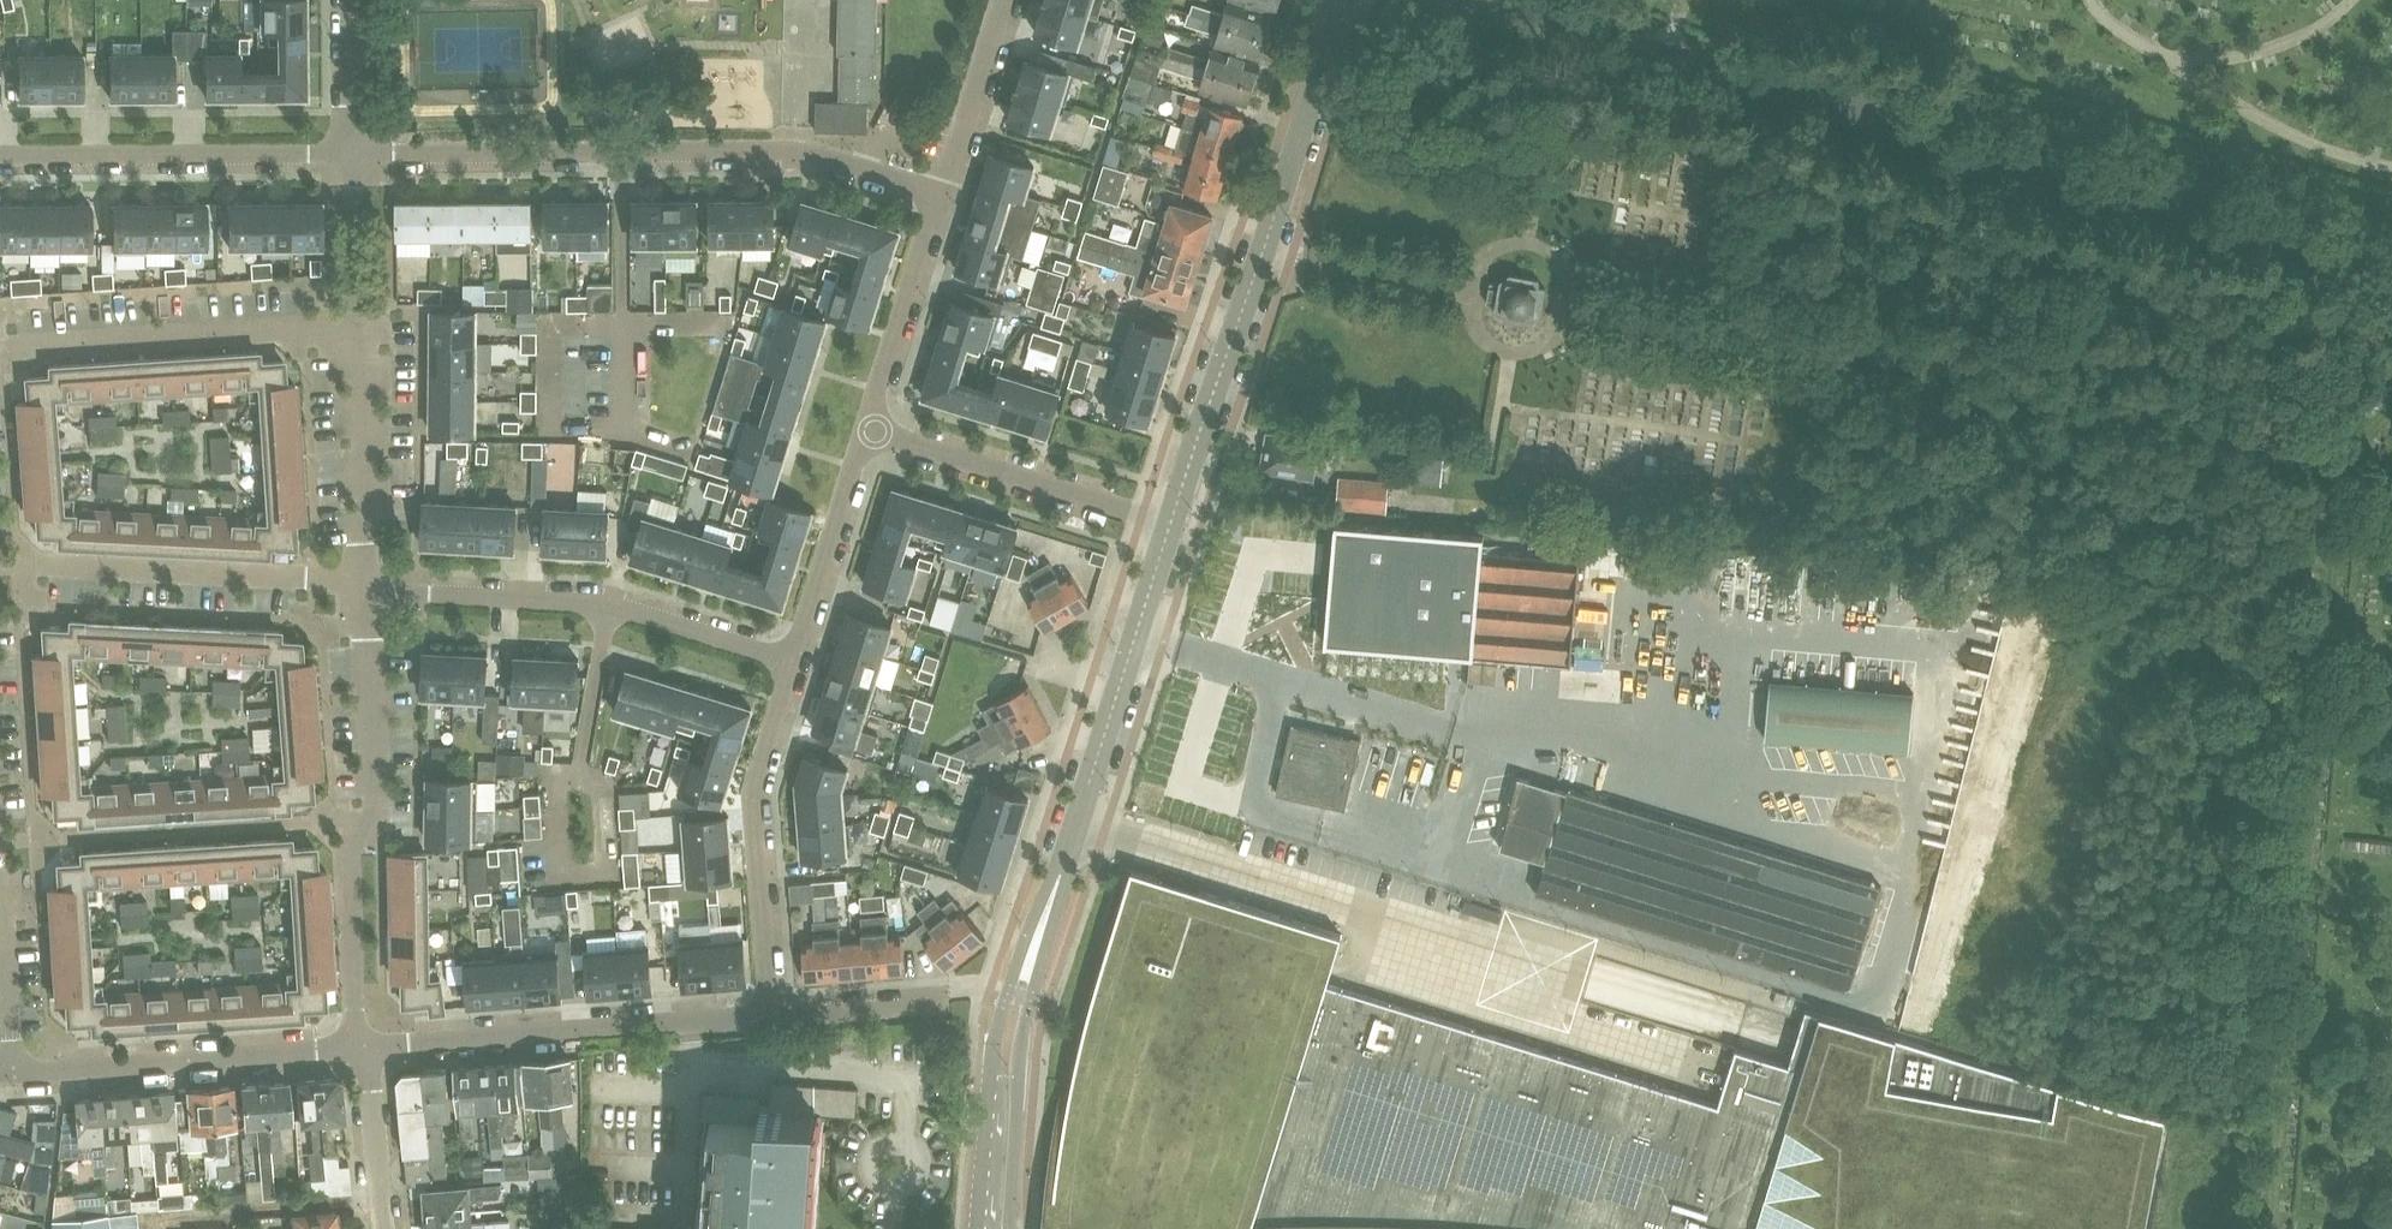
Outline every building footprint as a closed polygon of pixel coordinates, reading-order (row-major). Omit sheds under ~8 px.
[(3,10),(14,8),(12,0),(1,0),(3,10)] [(241,30),(256,30),(277,30),(277,28),(305,28),(305,0),(241,0),(241,30)] [(878,0),(840,0),(838,53),(841,53),(840,101),(816,100),(816,127),(815,130),(868,132),(868,128),(869,102),(874,102),(875,54),(877,54),(878,0)] [(1087,15),(1087,16),(1098,19),(1104,0),(1045,0),(1045,1),(1087,15)] [(1274,11),(1277,0),(1240,0),(1274,11)] [(1045,1),(1035,32),(1078,45),(1087,16),(1087,15),(1045,1)] [(1131,16),(1145,19),(1149,5),(1135,1),(1131,16)] [(1189,13),(1199,16),(1266,37),(1273,16),(1227,2),(1224,12),(1192,2),(1189,13)] [(1260,57),(1266,37),(1199,16),(1189,13),(1188,13),(1185,22),(1218,32),(1215,43),(1260,57)] [(1121,25),(1118,35),(1133,40),(1136,30),(1121,25)] [(278,69),(280,69),(280,96),(306,96),(305,28),(277,28),(277,30),(278,69)] [(1165,33),(1149,28),(1144,41),(1161,47),(1165,33)] [(141,97),(173,97),(172,58),(186,58),(186,29),(172,29),(172,53),(141,53),(141,97)] [(186,29),(186,58),(205,58),(206,97),(237,97),(237,70),(239,70),(239,47),(206,47),(206,29),(186,29)] [(277,30),(267,30),(267,45),(277,45),(277,30)] [(239,52),(249,52),(249,37),(239,37),(239,52)] [(110,53),(110,98),(141,97),(141,53),(141,42),(112,42),(112,53),(110,53)] [(1166,56),(1185,62),(1252,83),(1259,62),(1213,48),(1210,58),(1169,45),(1166,56)] [(1246,104),(1252,83),(1185,62),(1166,56),(1140,47),(1137,58),(1204,79),(1200,90),(1246,104)] [(50,53),(19,54),(19,98),(50,98),(50,53)] [(50,98),(81,98),(81,53),(50,53),(50,98)] [(1018,89),(1060,102),(1060,103),(1066,104),(1075,74),(1092,79),(1096,65),(1069,57),(1064,70),(1027,59),(1018,89)] [(278,69),(239,70),(237,70),(237,97),(280,96),(280,69),(278,69)] [(1123,96),(1120,107),(1143,113),(1147,100),(1154,83),(1129,76),(1124,94),(1123,96)] [(1018,89),(1008,118),(1051,132),(1060,103),(1060,102),(1018,89)] [(1187,109),(1183,125),(1201,130),(1235,141),(1243,115),(1186,98),(1183,108),(1187,109)] [(1091,122),(1106,127),(1109,117),(1094,112),(1091,122)] [(1178,141),(1176,147),(1185,150),(1184,152),(1193,155),(1193,158),(1223,167),(1224,164),(1226,159),(1229,160),(1235,141),(1201,130),(1183,125),(1178,141)] [(1166,155),(1169,145),(1156,141),(1153,151),(1166,155)] [(1169,145),(1166,155),(1182,160),(1185,150),(1176,147),(1169,145)] [(1026,193),(1034,165),(992,152),(983,180),(1026,193)] [(1193,158),(1192,161),(1184,186),(1218,196),(1224,176),(1220,175),(1222,170),(1223,167),(1193,158)] [(1104,163),(1094,196),(1120,204),(1130,171),(1104,163)] [(983,180),(974,210),(1033,228),(1042,198),(1026,193),(983,180)] [(1080,210),(1083,201),(1068,196),(1065,206),(1080,210)] [(635,200),(635,244),(637,244),(637,263),(665,263),(665,255),(665,244),(666,244),(666,199),(635,200)] [(665,244),(665,255),(697,256),(697,199),(666,199),(666,244),(665,244)] [(711,199),(712,244),(719,244),(719,254),(742,254),(742,244),(743,244),(743,199),(711,199)] [(743,244),(743,259),(771,258),(771,243),(774,243),(774,199),(743,199),(743,244)] [(577,200),(546,200),(546,245),(577,245),(577,200)] [(609,244),(608,200),(577,200),(577,245),(577,259),(607,259),(606,244),(609,244)] [(289,201),(259,202),(260,246),(289,246),(289,201)] [(289,246),(320,246),(320,201),(289,201),(289,246)] [(398,237),(398,254),(430,253),(430,237),(430,201),(398,202),(398,237)] [(430,201),(430,237),(464,236),(463,201),(430,201)] [(497,201),(463,201),(464,236),(496,236),(497,201)] [(531,236),(531,201),(497,201),(496,236),(531,236)] [(827,237),(836,210),(804,201),(791,243),(822,253),(827,237)] [(144,202),(113,202),(113,253),(145,253),(145,247),(144,247),(144,202)] [(144,202),(144,247),(145,247),(145,253),(146,264),(174,264),(174,247),(174,202),(144,202)] [(174,247),(205,246),(205,202),(174,202),(174,247)] [(259,202),(228,202),(228,246),(260,246),(259,202)] [(1144,217),(1140,232),(1161,239),(1201,251),(1212,215),(1203,212),(1172,202),(1170,209),(1164,228),(1158,227),(1160,222),(1144,217)] [(0,203),(0,248),(29,248),(29,203),(0,203)] [(29,248),(29,264),(59,264),(59,247),(58,203),(29,203),(29,248)] [(59,247),(90,247),(90,203),(58,203),(59,247)] [(1065,206),(1062,215),(1077,220),(1080,210),(1065,206)] [(827,237),(865,248),(892,256),(899,230),(836,210),(827,237)] [(974,210),(965,240),(1013,255),(1039,263),(1048,233),(1033,228),(974,210)] [(1201,251),(1161,239),(1140,233),(1136,245),(1086,230),(1081,244),(1193,277),(1201,251)] [(828,237),(823,251),(833,254),(837,240),(828,237)] [(965,240),(956,268),(1004,283),(1013,255),(965,240)] [(1185,302),(1193,277),(1081,244),(1077,259),(1135,277),(1130,294),(1144,298),(1146,290),(1163,296),(1185,302)] [(865,248),(854,286),(853,287),(879,295),(892,256),(865,248)] [(310,274),(321,273),(320,258),(309,258),(310,274)] [(1073,263),(1058,258),(1055,268),(1070,273),(1073,263)] [(260,262),(261,277),(272,277),(270,261),(260,262)] [(261,277),(260,262),(250,262),(251,278),(261,277)] [(1065,274),(1039,266),(1027,303),(1054,311),(1065,274)] [(174,268),(175,283),(186,283),(184,267),(174,268)] [(823,276),(837,281),(840,271),(826,267),(823,276)] [(174,268),(164,268),(165,284),(175,283),(174,268)] [(81,271),(62,272),(62,287),(82,287),(81,271)] [(102,272),(92,273),(93,289),(103,288),(102,272)] [(102,272),(103,288),(113,287),(112,272),(102,272)] [(1540,317),(1545,286),(1539,285),(1540,278),(1509,272),(1508,278),(1501,277),(1500,282),(1491,281),(1487,302),(1496,303),(1495,309),(1502,310),(1500,318),(1532,323),(1533,316),(1540,317)] [(769,278),(760,275),(755,290),(765,293),(769,278)] [(30,293),(29,277),(10,279),(11,294),(30,293)] [(29,277),(30,293),(41,292),(40,277),(29,277)] [(656,310),(667,310),(667,278),(656,278),(656,310)] [(765,293),(774,296),(779,281),(769,278),(765,293)] [(704,304),(704,280),(687,280),(687,304),(704,304)] [(837,281),(827,312),(870,326),(879,295),(853,287),(854,286),(837,281)] [(509,287),(509,310),(532,310),(532,287),(509,287)] [(419,302),(431,303),(431,288),(419,288),(419,302)] [(443,288),(431,288),(431,303),(433,303),(443,303),(443,288)] [(498,302),(498,289),(487,288),(487,302),(498,302)] [(509,302),(509,289),(498,289),(498,302),(509,302)] [(792,308),(802,312),(807,297),(797,293),(792,308)] [(942,332),(969,340),(990,347),(1004,302),(977,293),(973,307),(952,300),(942,332)] [(732,294),(721,294),(721,310),(732,310),(732,294)] [(578,311),(578,295),(567,295),(567,311),(578,311)] [(578,295),(578,311),(588,311),(588,295),(578,295)] [(759,298),(749,295),(744,310),(755,314),(759,298)] [(770,305),(763,330),(776,334),(818,348),(827,320),(792,309),(784,306),(783,309),(770,305)] [(432,341),(477,341),(477,310),(432,310),(432,341)] [(1046,311),(1041,326),(1051,329),(1056,314),(1046,311)] [(1056,314),(1051,329),(1061,332),(1066,317),(1056,314)] [(1124,351),(1167,365),(1176,335),(1134,321),(1124,351)] [(763,330),(754,358),(809,376),(818,348),(776,334),(763,330)] [(1039,349),(1043,334),(1034,331),(1029,346),(1039,349)] [(538,342),(538,332),(522,332),(522,342),(538,342)] [(969,340),(942,332),(923,396),(948,404),(955,380),(956,381),(957,378),(969,340)] [(1039,349),(1058,355),(1063,340),(1043,334),(1039,349)] [(747,339),(736,336),(732,351),(742,354),(747,339)] [(1077,357),(1074,367),(1089,371),(1090,370),(1092,361),(1098,343),(1083,339),(1078,357),(1077,357)] [(432,341),(432,370),(477,371),(477,341),(432,341)] [(983,345),(969,341),(966,350),(980,354),(983,345)] [(522,342),(522,352),(538,352),(538,342),(522,342)] [(800,405),(809,376),(767,362),(732,351),(722,381),(754,391),(759,377),(776,382),(772,396),(771,395),(771,396),(800,405)] [(1124,351),(1116,379),(1158,393),(1167,365),(1124,351)] [(258,352),(246,353),(248,389),(260,389),(261,400),(295,397),(295,384),(284,384),(283,360),(259,362),(258,352)] [(246,353),(209,355),(211,392),(248,389),(246,353)] [(172,357),(174,394),(211,392),(209,355),(172,357)] [(1000,373),(1004,359),(995,356),(991,370),(1000,373)] [(137,397),(174,394),(172,357),(135,360),(137,397)] [(100,399),(137,397),(135,360),(98,362),(100,399)] [(63,365),(65,402),(100,399),(98,362),(63,365)] [(27,402),(17,403),(18,414),(55,413),(54,402),(65,402),(63,365),(49,366),(49,376),(25,378),(27,402)] [(1074,367),(1068,386),(1083,390),(1089,371),(1074,367)] [(432,400),(476,400),(477,371),(432,370),(432,400)] [(995,390),(994,393),(995,393),(988,416),(1016,425),(1029,382),(1000,373),(995,390)] [(1016,425),(1047,434),(1061,386),(1031,377),(1029,382),(1016,425)] [(948,404),(988,416),(995,393),(994,393),(995,390),(957,378),(956,381),(955,380),(948,404)] [(1158,393),(1116,379),(1107,409),(1149,422),(1158,393)] [(791,435),(800,405),(771,396),(770,397),(771,398),(767,411),(750,406),(754,391),(722,381),(713,411),(735,418),(791,435)] [(537,401),(537,390),(522,390),(522,400),(537,401)] [(261,400),(263,434),(298,432),(295,397),(261,400)] [(432,400),(431,431),(476,431),(476,400),(432,400)] [(522,400),(521,411),(537,411),(537,401),(522,400)] [(213,408),(213,420),(227,419),(226,407),(213,408)] [(175,411),(176,422),(189,421),(189,410),(175,411)] [(162,412),(163,423),(176,422),(175,411),(162,412)] [(719,430),(723,415),(713,412),(708,427),(719,430)] [(55,413),(18,414),(21,458),(58,455),(55,413)] [(101,415),(102,427),(115,426),(115,414),(101,415)] [(89,428),(102,427),(101,415),(88,416),(89,428)] [(735,418),(727,446),(740,450),(782,463),(791,435),(735,418)] [(503,432),(520,432),(520,422),(503,422),(503,432)] [(115,426),(102,427),(89,428),(89,432),(90,439),(116,437),(115,426)] [(300,469),(298,432),(263,434),(265,471),(300,469)] [(211,448),(229,447),(228,435),(210,437),(211,448)] [(1312,476),(1317,443),(1269,435),(1264,469),(1312,476)] [(458,456),(458,441),(448,441),(448,456),(458,456)] [(458,441),(458,456),(468,457),(469,441),(458,441)] [(533,441),(523,441),(523,457),(533,457),(533,441)] [(533,457),(543,457),(544,441),(533,441),(533,457)] [(478,445),(476,461),(488,462),(489,446),(478,445)] [(211,448),(212,460),(230,459),(229,447),(211,448)] [(637,449),(616,447),(614,470),(629,472),(630,473),(630,471),(629,471),(636,449),(637,449)] [(647,452),(637,449),(632,464),(643,467),(647,452)] [(711,455),(706,471),(731,478),(745,483),(773,491),(782,463),(740,450),(737,460),(736,463),(711,455)] [(706,471),(711,456),(700,452),(696,467),(706,471)] [(25,500),(61,499),(58,455),(21,458),(25,500)] [(441,456),(440,494),(457,494),(458,456),(448,456),(441,456)] [(1439,482),(1441,461),(1403,458),(1401,479),(1439,482)] [(231,471),(230,459),(212,460),(212,472),(231,471)] [(265,471),(268,509),(302,506),(300,469),(265,471)] [(97,483),(110,484),(124,484),(124,473),(98,471),(97,483)] [(719,482),(710,479),(705,494),(715,497),(719,482)] [(1391,518),(1394,484),(1343,479),(1340,513),(1391,518)] [(715,497),(725,500),(729,485),(719,482),(715,497)] [(110,484),(97,483),(96,494),(110,495),(110,484)] [(124,484),(110,484),(110,495),(123,496),(124,484)] [(170,498),(184,498),(184,487),(171,486),(170,498)] [(197,499),(198,487),(184,487),(184,498),(197,499)] [(221,500),(235,501),(235,489),(221,488),(221,500)] [(909,522),(912,522),(950,534),(958,508),(894,488),(886,513),(910,520),(909,522)] [(577,508),(575,553),(606,554),(609,510),(606,510),(607,495),(578,494),(577,508)] [(634,495),(624,528),(640,533),(632,559),(661,569),(674,526),(675,526),(677,521),(675,520),(646,511),(650,500),(634,495)] [(803,542),(813,511),(770,497),(760,529),(776,534),(803,542)] [(61,499),(25,500),(26,513),(36,513),(36,519),(37,534),(58,535),(58,545),(72,546),(74,511),(62,511),(61,499)] [(454,547),(456,502),(425,501),(423,545),(454,547)] [(485,504),(456,502),(454,547),(483,548),(485,504)] [(485,504),(483,548),(514,550),(517,505),(485,504)] [(257,520),(254,555),(268,555),(268,545),(295,547),(293,521),(293,520),(303,519),(303,506),(268,509),(268,521),(257,520)] [(747,509),(738,506),(733,521),(742,524),(747,509)] [(575,553),(577,508),(546,507),(544,551),(575,553)] [(945,550),(974,559),(975,559),(988,517),(958,508),(950,534),(945,550)] [(108,513),(74,511),(72,546),(106,547),(108,513)] [(143,549),(145,515),(108,513),(106,547),(143,549)] [(912,522),(909,522),(910,520),(886,513),(874,552),(901,560),(912,522)] [(182,516),(145,515),(143,549),(180,551),(182,516)] [(219,518),(182,516),(180,551),(217,553),(219,518)] [(988,517),(975,559),(974,559),(972,565),(1003,574),(1018,526),(988,517)] [(257,520),(219,518),(217,553),(254,555),(257,520)] [(702,535),(689,577),(719,586),(727,561),(733,544),(737,530),(707,521),(702,535)] [(1579,559),(1481,551),(1482,534),(1334,523),(1325,644),(1571,663),(1579,559)] [(661,569),(689,577),(702,535),(675,526),(674,526),(661,569)] [(742,546),(746,533),(737,530),(733,544),(742,546)] [(772,544),(775,535),(762,530),(759,540),(772,544)] [(936,545),(945,548),(949,534),(940,531),(936,545)] [(757,598),(783,606),(803,542),(776,534),(765,572),(766,572),(757,598)] [(1107,554),(1107,553),(1093,549),(1090,561),(1104,565),(1107,554)] [(901,560),(874,552),(865,583),(907,597),(917,565),(901,560)] [(1007,576),(1021,580),(1028,557),(1014,553),(1007,576)] [(934,560),(920,556),(917,565),(931,570),(934,560)] [(765,572),(727,561),(719,586),(757,598),(766,572),(765,572)] [(1051,587),(1069,618),(1090,606),(1072,575),(1061,581),(1052,566),(1042,571),(1051,587)] [(1029,600),(1046,631),(1069,618),(1051,587),(1042,571),(1030,578),(1039,594),(1029,600)] [(930,622),(942,626),(953,629),(957,614),(961,602),(938,595),(930,622)] [(911,605),(908,615),(923,620),(926,609),(911,605)] [(883,653),(892,625),(850,612),(841,640),(883,653)] [(953,629),(968,634),(972,619),(958,615),(953,629)] [(44,655),(34,656),(35,670),(71,667),(70,656),(82,657),(84,620),(70,620),(69,630),(42,628),(44,655)] [(117,659),(119,622),(84,620),(82,657),(117,659)] [(154,660),(156,624),(119,622),(117,659),(154,660)] [(154,660),(191,662),(193,626),(156,624),(154,660)] [(228,664),(230,628),(193,626),(191,662),(228,664)] [(265,666),(267,630),(230,628),(228,664),(265,666)] [(267,630),(265,666),(276,666),(277,678),(313,676),(311,662),(301,662),(300,641),(279,640),(279,630),(267,630)] [(841,640),(832,670),(874,683),(874,682),(880,684),(891,688),(900,659),(883,653),(841,640)] [(457,653),(425,651),(423,701),(454,703),(457,653)] [(457,653),(454,703),(485,704),(483,741),(497,742),(500,694),(486,694),(488,654),(457,653)] [(925,653),(921,667),(936,672),(940,658),(925,653)] [(548,657),(516,656),(514,706),(545,707),(548,657)] [(545,707),(544,728),(571,729),(572,709),(576,709),(579,659),(548,657),(545,707)] [(1498,664),(1469,662),(1468,682),(1496,684),(1498,664)] [(35,670),(37,706),(73,703),(71,667),(35,670)] [(917,677),(933,682),(936,672),(921,667),(917,677)] [(658,678),(628,669),(615,712),(644,721),(645,721),(658,678)] [(865,712),(871,714),(880,684),(874,682),(874,683),(832,670),(823,698),(865,711),(865,712)] [(103,675),(102,687),(116,687),(117,676),(103,675)] [(316,718),(315,713),(313,676),(277,678),(281,721),(316,718)] [(140,689),(153,689),(154,677),(140,677),(140,689)] [(167,678),(154,677),(153,689),(167,690),(167,678)] [(644,721),(642,726),(673,736),(680,714),(688,688),(658,678),(645,721),(644,721)] [(1770,680),(1765,738),(1909,751),(1914,693),(1770,680)] [(227,692),(227,681),(214,681),(213,691),(227,692)] [(227,681),(227,692),(240,693),(241,682),(227,681)] [(984,737),(1040,707),(1028,686),(983,710),(990,722),(979,728),(984,737)] [(744,733),(752,707),(688,688),(680,714),(717,726),(718,725),(744,733)] [(240,693),(227,692),(213,691),(213,704),(240,705),(240,693)] [(823,698),(814,728),(834,734),(830,748),(853,755),(855,747),(873,753),(878,735),(860,729),(865,712),(865,711),(823,698)] [(73,703),(37,706),(40,743),(76,740),(73,703)] [(107,706),(107,718),(126,717),(125,704),(107,706)] [(271,706),(247,708),(247,716),(272,714),(271,706)] [(1040,707),(984,737),(989,746),(1000,740),(1006,752),(1051,728),(1040,707)] [(680,715),(675,729),(694,734),(698,720),(680,715)] [(913,715),(910,725),(925,730),(928,719),(913,715)] [(126,728),(126,717),(107,718),(108,729),(126,728)] [(319,761),(316,723),(316,718),(281,721),(284,764),(319,761)] [(732,772),(744,733),(718,725),(717,726),(706,763),(708,764),(708,765),(732,772)] [(910,725),(897,769),(912,773),(913,771),(917,755),(925,730),(910,725)] [(1292,725),(1277,793),(1344,808),(1360,740),(1292,725)] [(126,728),(108,729),(109,741),(127,740),(126,728)] [(222,750),(235,749),(249,748),(248,737),(222,738),(222,750)] [(76,740),(40,743),(42,779),(78,777),(76,740)] [(543,745),(542,761),(553,761),(554,746),(543,745)] [(689,758),(691,749),(677,745),(675,754),(689,758)] [(249,748),(235,749),(236,761),(250,760),(249,748)] [(236,761),(235,749),(222,750),(223,762),(236,761)] [(933,761),(947,765),(951,754),(937,749),(933,761)] [(161,754),(162,766),(176,765),(175,753),(161,754)] [(162,766),(161,754),(148,755),(149,767),(162,766)] [(965,758),(951,754),(947,765),(961,770),(965,759),(965,758)] [(610,755),(606,770),(616,773),(621,758),(610,755)] [(798,798),(843,794),(842,787),(848,769),(805,755),(797,782),(798,798)] [(125,756),(111,757),(112,769),(126,768),(125,756)] [(708,764),(706,763),(689,758),(680,790),(722,803),(732,772),(708,765),(708,764)] [(285,775),(274,776),(276,810),(288,809),(288,800),(312,798),(310,774),(320,773),(319,761),(284,764),(285,775)] [(658,784),(663,768),(652,765),(648,780),(658,784)] [(943,776),(958,780),(962,770),(946,765),(943,776)] [(453,766),(434,766),(434,774),(453,775),(453,766)] [(1013,785),(1031,791),(1037,772),(1019,766),(1013,785)] [(897,769),(894,779),(909,783),(912,773),(897,769)] [(42,779),(43,791),(53,791),(54,815),(78,813),(79,823),(92,822),(90,787),(89,776),(78,777),(42,779)] [(237,778),(239,813),(276,810),(274,776),(237,778)] [(200,780),(202,815),(239,813),(237,778),(200,780)] [(428,778),(428,809),(478,810),(478,809),(496,809),(497,782),(479,781),(479,778),(428,778)] [(163,783),(165,818),(202,815),(200,780),(163,783)] [(126,785),(128,820),(165,818),(163,783),(126,785)] [(1029,798),(981,783),(971,814),(977,816),(977,815),(1019,828),(1029,798)] [(90,787),(92,822),(128,820),(126,785),(90,787)] [(1849,989),(1881,885),(1568,788),(1546,860),(1535,893),(1849,989)] [(634,791),(618,792),(619,798),(619,808),(620,818),(636,817),(635,807),(634,791)] [(525,806),(541,804),(540,794),(524,795),(525,806)] [(845,823),(845,822),(843,794),(798,798),(801,827),(845,823)] [(525,806),(526,816),(542,815),(541,804),(525,806)] [(428,809),(427,840),(478,841),(478,810),(428,809)] [(873,821),(888,825),(891,816),(876,811),(873,821)] [(897,820),(912,825),(915,815),(900,811),(897,820)] [(731,846),(728,815),(684,819),(686,849),(686,850),(731,846)] [(977,815),(977,816),(968,843),(1011,856),(1019,828),(977,815)] [(636,817),(620,818),(621,828),(623,852),(639,851),(636,817)] [(912,825),(897,820),(894,830),(909,835),(912,825)] [(888,825),(873,821),(870,831),(885,835),(888,825)] [(845,822),(845,823),(801,827),(803,858),(853,854),(851,822),(845,822)] [(290,838),(278,839),(280,876),(292,875),(292,887),(327,884),(326,870),(316,871),(315,847),(291,848),(290,838)] [(278,839),(241,842),(243,878),(280,876),(278,839)] [(241,842),(204,844),(206,881),(243,878),(241,842)] [(968,843),(959,872),(1001,886),(1011,856),(968,843)] [(204,844),(167,846),(169,883),(206,881),(204,844)] [(169,883),(167,846),(130,849),(132,885),(169,883)] [(488,879),(488,887),(501,887),(501,880),(501,871),(519,870),(518,846),(504,847),(499,848),(488,848),(489,864),(487,864),(487,867),(488,879)] [(681,850),(666,851),(668,881),(683,879),(683,882),(733,878),(731,846),(686,850),(686,849),(681,850)] [(130,849),(94,851),(97,888),(101,887),(132,885),(130,849)] [(59,887),(49,888),(50,902),(86,900),(86,903),(98,902),(98,903),(100,904),(101,901),(101,887),(97,888),(94,851),(80,852),(81,862),(57,864),(59,887)] [(641,885),(639,851),(623,852),(625,875),(626,886),(641,885)] [(428,853),(392,853),(393,891),(428,890),(428,853)] [(487,867),(487,864),(487,855),(469,856),(469,867),(487,867)] [(913,881),(917,867),(906,864),(901,877),(913,881)] [(469,867),(469,879),(488,879),(487,867),(469,867)] [(928,871),(917,867),(913,881),(924,884),(928,871)] [(1052,1228),(1238,1228),(1255,1228),(1286,1226),(1317,1225),(1348,1225),(1379,1226),(1411,1227),(1442,1228),(1446,1228),(2146,1228),(2165,1119),(1805,1008),(1789,1063),(1735,1047),(1718,1103),(1634,1078),(1327,983),(1342,934),(1208,893),(1132,869),(1107,950),(1102,967),(1097,984),(1095,989),(1094,993),(1093,998),(1091,1002),(1090,1007),(1089,1012),(1088,1016),(1087,1021),(1085,1026),(1084,1030),(1083,1035),(1082,1040),(1081,1044),(1080,1049),(1079,1054),(1078,1058),(1077,1063),(1075,1068),(1075,1072),(1070,1094),(1061,1093),(1057,1117),(1066,1118),(1063,1139),(1061,1149),(1059,1164),(1057,1180),(1055,1195),(1054,1206),(1053,1216),(1053,1226),(1052,1228)] [(488,879),(469,879),(470,891),(488,891),(488,887),(488,879)] [(836,880),(824,881),(825,895),(837,894),(836,880)] [(814,896),(825,895),(824,881),(812,882),(814,896)] [(660,883),(661,899),(671,898),(670,882),(660,883)] [(661,899),(660,883),(649,884),(651,900),(661,899)] [(294,928),(330,926),(327,884),(292,887),(294,928)] [(718,886),(707,887),(709,903),(720,902),(718,886)] [(429,928),(428,890),(393,891),(393,928),(429,928)] [(567,891),(568,906),(579,905),(578,890),(567,891)] [(492,891),(476,892),(477,903),(493,902),(492,891)] [(564,892),(550,893),(552,913),(566,911),(564,892)] [(245,906),(258,905),(257,893),(244,894),(245,906)] [(231,907),(245,906),(244,894),(231,895),(231,907)] [(884,895),(872,896),(873,910),(885,909),(884,895)] [(861,911),(873,910),(872,896),(860,897),(861,911)] [(185,910),(184,898),(170,899),(171,911),(185,910)] [(966,954),(985,938),(953,899),(942,908),(935,898),(928,904),(966,954)] [(86,900),(50,902),(52,944),(89,941),(86,903),(86,900)] [(147,912),(146,900),(133,901),(134,913),(147,912)] [(133,901),(119,902),(120,914),(134,913),(133,901)] [(814,919),(824,919),(823,901),(811,902),(812,920),(814,919)] [(947,968),(966,954),(928,904),(919,911),(926,920),(916,929),(947,968)] [(232,918),(259,916),(258,905),(245,906),(231,907),(232,918)] [(514,951),(496,953),(496,958),(497,958),(501,1003),(530,1000),(525,933),(522,905),(506,906),(508,943),(513,942),(514,951)] [(120,914),(121,925),(148,924),(147,912),(134,913),(120,914)] [(879,974),(904,972),(901,936),(888,937),(886,913),(873,914),(879,974)] [(864,939),(851,940),(854,976),(879,974),(873,914),(862,915),(864,939)] [(830,978),(854,976),(851,940),(841,941),(838,917),(824,919),(830,978)] [(830,978),(824,919),(814,919),(816,943),(803,944),(806,980),(830,978)] [(711,924),(680,927),(685,988),(716,986),(712,941),(711,924)] [(297,972),(333,970),(330,926),(294,928),(295,933),(297,972)] [(647,926),(616,929),(616,933),(617,949),(621,993),(652,991),(647,926)] [(394,965),(430,964),(429,928),(393,928),(394,965)] [(556,931),(525,933),(530,1000),(561,998),(561,995),(559,968),(572,967),(571,952),(570,935),(556,936),(556,931)] [(716,986),(747,983),(743,939),(712,941),(716,986)] [(89,941),(52,944),(53,949),(55,987),(91,985),(91,981),(100,981),(105,976),(105,966),(90,967),(89,946),(89,941)] [(248,957),(261,956),(261,944),(234,946),(235,958),(248,957)] [(617,949),(586,951),(590,996),(621,993),(617,949)] [(124,965),(137,964),(150,963),(150,951),(123,953),(124,965)] [(249,968),(262,968),(261,956),(248,957),(249,968)] [(235,958),(235,969),(249,968),(248,957),(235,958)] [(496,958),(447,962),(448,981),(468,980),(470,1005),(501,1003),(497,958),(496,958)] [(212,971),(211,959),(197,960),(198,972),(212,971)] [(151,975),(150,963),(137,964),(138,976),(151,975)] [(137,964),(124,965),(124,976),(138,976),(137,964)] [(394,965),(394,978),(404,978),(405,1005),(431,1001),(433,1011),(446,1009),(446,1007),(442,977),(430,978),(430,964),(394,965)] [(298,983),(287,984),(289,1019),(301,1018),(301,1008),(325,1006),(323,982),(333,981),(333,970),(297,972),(298,983)] [(287,984),(250,986),(252,1021),(289,1019),(287,984)] [(91,985),(55,987),(56,999),(66,999),(67,1023),(92,1021),(92,1031),(106,1030),(103,995),(92,996),(91,985)] [(250,986),(213,989),(215,1023),(252,1021),(250,986)] [(176,991),(178,1026),(215,1023),(213,989),(176,991)] [(176,991),(139,993),(141,1028),(178,1026),(176,991)] [(103,995),(106,1030),(141,1028),(139,993),(103,995)] [(574,1097),(570,1058),(547,1060),(553,1125),(565,1124),(563,1098),(574,1097)] [(529,1153),(530,1162),(531,1176),(558,1174),(555,1149),(553,1125),(547,1060),(516,1062),(519,1101),(529,1100),(529,1102),(540,1101),(545,1152),(529,1153)] [(516,1062),(495,1064),(502,1136),(513,1135),(519,1107),(519,1101),(516,1062)] [(495,1064),(476,1066),(480,1110),(490,1109),(493,1146),(503,1145),(502,1136),(495,1064)] [(457,1067),(457,1071),(463,1138),(474,1137),(472,1111),(480,1110),(476,1066),(457,1067)] [(424,1070),(423,1070),(433,1178),(448,1177),(443,1119),(452,1118),(447,1068),(424,1070)] [(433,1182),(433,1178),(423,1070),(404,1072),(399,1079),(398,1079),(408,1184),(433,1182)] [(318,1079),(325,1151),(328,1179),(311,1181),(313,1195),(351,1191),(349,1166),(339,1166),(337,1140),(346,1139),(344,1120),(341,1082),(340,1082),(335,1078),(335,1077),(318,1079)] [(318,1079),(297,1081),(297,1086),(301,1125),(312,1124),(314,1152),(325,1151),(318,1079)] [(263,1083),(270,1149),(272,1174),(284,1173),(279,1122),(291,1121),(288,1089),(287,1081),(263,1083)] [(263,1083),(242,1085),(243,1093),(246,1125),(256,1124),(261,1175),(272,1174),(270,1149),(263,1083)] [(784,1112),(786,1085),(772,1084),(770,1111),(784,1112)] [(784,1112),(797,1113),(799,1086),(786,1085),(784,1112)] [(232,1086),(210,1088),(215,1154),(216,1163),(228,1162),(227,1153),(225,1127),(236,1126),(232,1086)] [(797,1113),(811,1114),(813,1087),(799,1086),(797,1113)] [(813,1087),(811,1114),(819,1114),(824,1115),(826,1088),(813,1087)] [(191,1128),(179,1129),(179,1132),(181,1150),(204,1148),(206,1179),(217,1178),(216,1163),(215,1154),(210,1088),(188,1091),(188,1097),(191,1128)] [(826,1088),(824,1115),(838,1116),(840,1089),(826,1088)] [(851,1117),(852,1111),(853,1090),(840,1089),(838,1116),(851,1117)] [(171,1092),(148,1094),(155,1172),(156,1183),(167,1182),(164,1147),(176,1146),(174,1129),(172,1099),(171,1092)] [(128,1113),(130,1137),(141,1136),(144,1173),(155,1172),(148,1094),(120,1096),(122,1113),(128,1113)] [(707,1121),(712,1121),(721,1122),(723,1095),(709,1094),(707,1121)] [(736,1097),(723,1095),(721,1122),(734,1123),(736,1097)] [(120,1096),(98,1098),(103,1167),(105,1167),(115,1166),(113,1138),(130,1137),(128,1113),(122,1113),(120,1096)] [(734,1123),(748,1124),(750,1098),(736,1097),(734,1123)] [(64,1112),(59,1158),(75,1156),(81,1156),(81,1152),(92,1151),(92,1155),(93,1159),(93,1168),(94,1174),(102,1174),(106,1173),(105,1167),(103,1167),(98,1098),(76,1100),(77,1111),(64,1112)] [(763,1099),(750,1098),(748,1124),(761,1125),(763,1110),(763,1099)] [(9,1137),(15,1112),(0,1108),(0,1154),(4,1155),(9,1137)] [(819,1114),(811,1114),(797,1113),(784,1112),(770,1111),(763,1110),(761,1125),(748,1124),(734,1123),(721,1122),(712,1121),(704,1228),(811,1228),(819,1114)] [(50,1163),(54,1133),(53,1121),(36,1119),(30,1161),(50,1163)] [(504,1154),(503,1145),(493,1146),(494,1159),(504,1158),(504,1154)] [(566,1148),(555,1149),(558,1174),(567,1173),(566,1148)] [(506,1178),(531,1176),(530,1162),(529,1153),(529,1152),(504,1154),(504,1158),(505,1164),(506,1178)] [(481,1155),(464,1157),(466,1176),(483,1174),(481,1155)] [(26,1188),(35,1191),(47,1194),(49,1172),(33,1167),(26,1188)] [(428,1213),(428,1215),(470,1212),(469,1198),(499,1196),(498,1185),(426,1190),(426,1199),(423,1203),(424,1211),(428,1213)] [(219,1192),(219,1201),(246,1199),(245,1188),(225,1190),(218,1191),(219,1192)] [(45,1212),(47,1194),(35,1191),(33,1211),(45,1212)] [(185,1194),(157,1196),(157,1197),(158,1206),(185,1204),(185,1194)] [(130,1197),(107,1199),(108,1210),(131,1208),(130,1199),(130,1197)] [(157,1198),(130,1199),(131,1208),(158,1206),(157,1198)] [(552,1210),(553,1228),(562,1228),(573,1228),(572,1209),(552,1210)] [(108,1214),(109,1228),(138,1225),(136,1211),(108,1214)] [(339,1218),(336,1218),(336,1212),(295,1216),(296,1228),(340,1228),(339,1218)] [(510,1222),(471,1225),(470,1212),(428,1215),(428,1218),(425,1222),(426,1228),(511,1228),(510,1222)] [(107,1214),(53,1220),(52,1228),(109,1228),(107,1214)] [(595,1226),(596,1216),(578,1215),(577,1228),(630,1228),(595,1226)] [(234,1228),(251,1228),(244,1218),(234,1228)]
